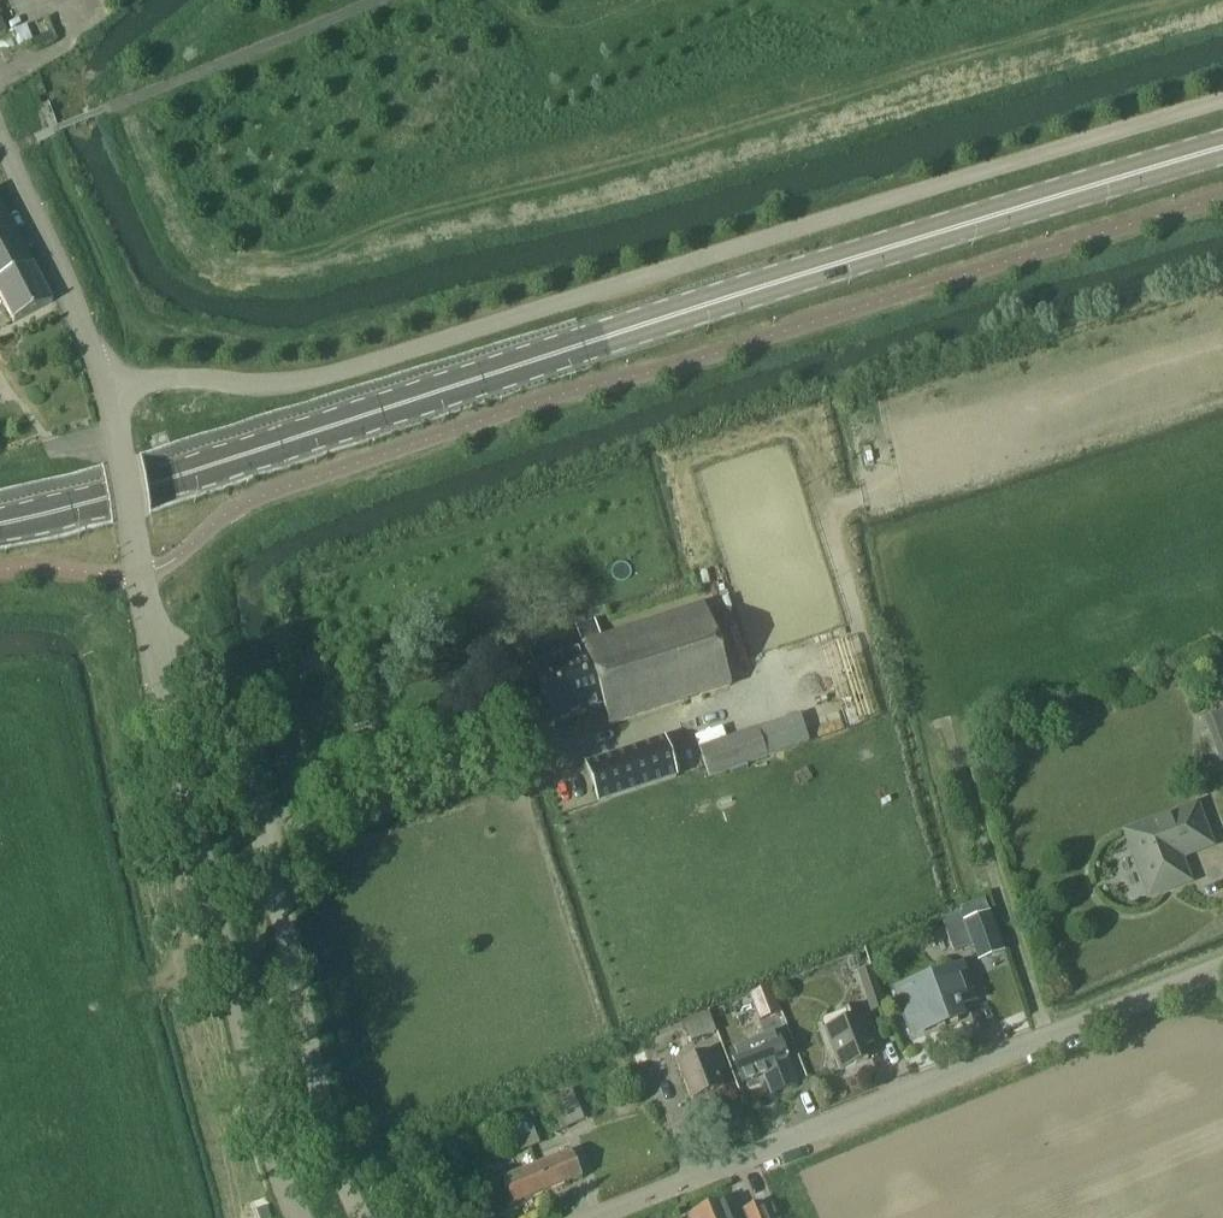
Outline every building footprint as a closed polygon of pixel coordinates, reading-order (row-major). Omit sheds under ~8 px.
[(55,42),(47,19),(25,27),(33,50),(55,42)] [(0,209),(0,302),(12,326),(50,306),(0,209)] [(729,690),(702,609),(601,643),(595,626),(576,633),(581,650),(559,657),(554,643),(527,652),(553,728),(605,711),(611,729),(729,690)] [(1222,762),(1222,712),(1202,720),(1218,764),(1222,762)] [(756,729),(698,749),(708,778),(766,758),(808,744),(798,715),(756,729)] [(598,805),(675,779),(662,744),(586,770),(598,805)] [(1127,835),(1149,894),(1158,891),(1163,893),(1173,889),(1175,884),(1184,881),(1177,861),(1180,855),(1206,845),(1193,810),(1127,835)] [(959,910),(977,961),(1001,952),(982,902),(959,910)] [(952,953),(969,946),(957,915),(941,921),(940,921),(952,953)] [(956,1006),(970,1001),(958,970),(895,993),(906,1024),(927,1017),(931,1027),(958,1017),(956,1011),(957,1011),(956,1006)] [(859,977),(871,1014),(881,1011),(869,974),(859,977)] [(750,1001),(759,1024),(780,1016),(771,992),(750,1001)] [(873,1041),(859,1004),(843,1010),(847,1019),(820,1030),(837,1075),(866,1064),(860,1046),(873,1041)] [(706,1014),(681,1023),(688,1043),(713,1035),(706,1014)] [(773,1036),(727,1054),(740,1085),(756,1078),(754,1073),(760,1070),(770,1095),(793,1085),(784,1062),(786,1061),(785,1058),(783,1059),(773,1036)] [(724,1090),(710,1054),(677,1067),(691,1102),(724,1090)] [(561,1130),(583,1121),(571,1091),(548,1100),(561,1130)] [(628,1096),(609,1103),(614,1118),(633,1111),(628,1096)] [(519,1155),(538,1148),(530,1127),(511,1133),(519,1155)] [(579,1181),(569,1156),(547,1165),(535,1170),(544,1194),(579,1181)] [(544,1194),(535,1170),(500,1183),(510,1208),(544,1194)] [(720,1206),(689,1217),(725,1217),(720,1206)] [(258,1217),(270,1217),(265,1207),(255,1212),(258,1217)] [(756,1209),(732,1217),(760,1217),(756,1209)]
